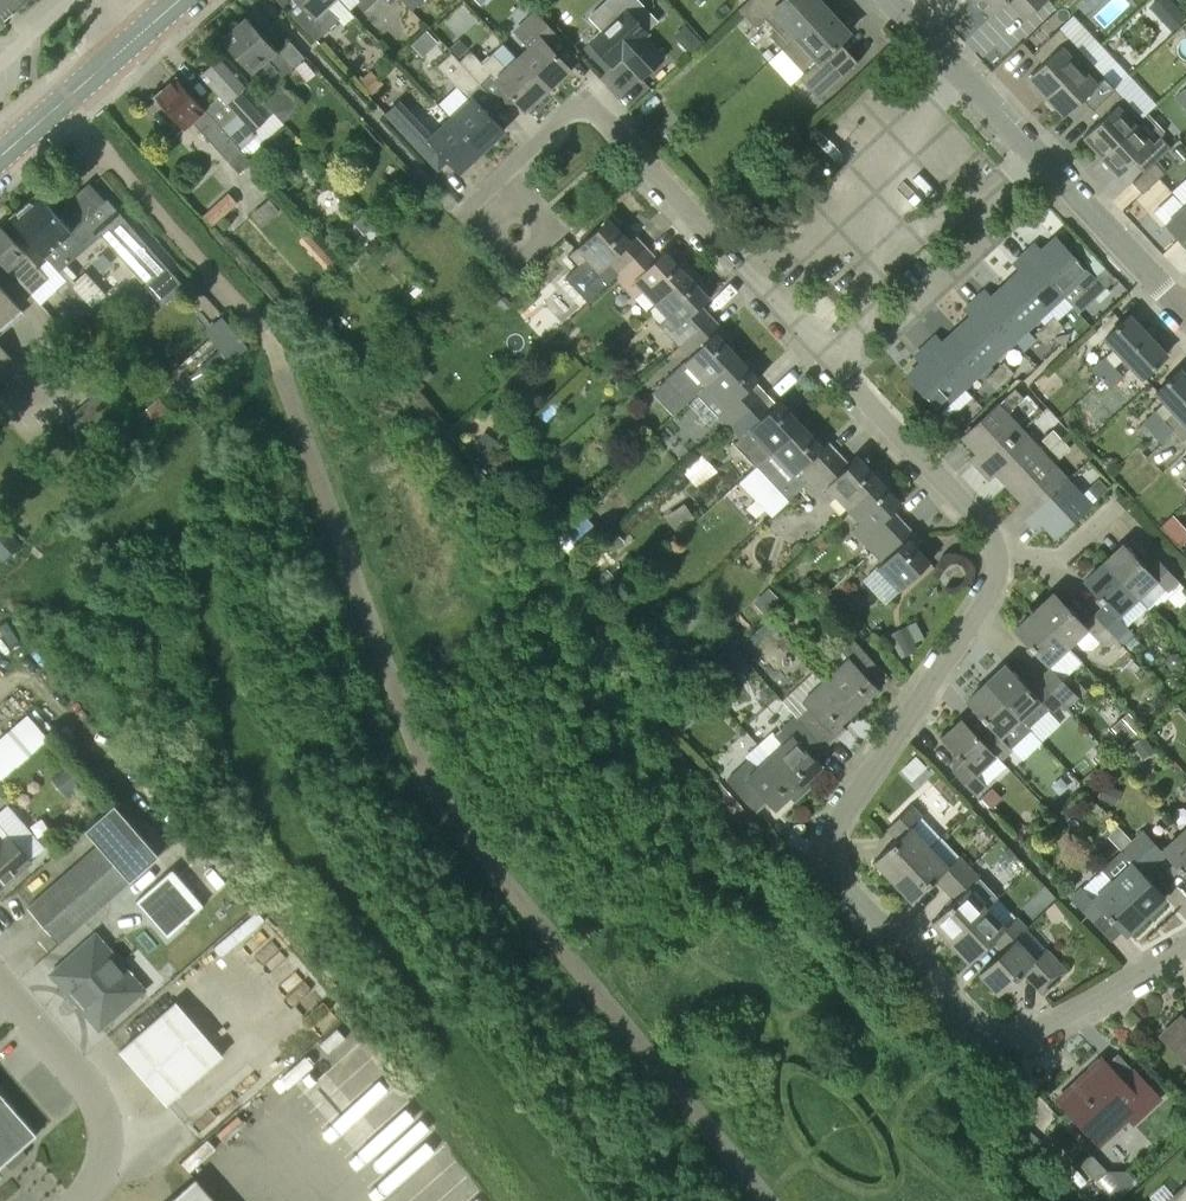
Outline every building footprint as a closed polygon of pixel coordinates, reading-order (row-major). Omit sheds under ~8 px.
[(28,0),(0,0),(0,24),(28,0)] [(306,9),(296,18),(317,41),(338,20),(327,8),(336,0),(298,0),(306,9)] [(412,10),(423,0),(402,0),(412,10)] [(738,9),(755,27),(765,18),(777,31),(771,36),(782,48),(826,7),(820,0),(749,0),(738,9)] [(990,17),(1007,1),(1017,12),(1026,21),(1048,0),(975,0),(990,17)] [(1166,19),(1174,28),(1179,23),(1185,17),(1185,14),(1179,6),(1166,19)] [(826,7),(782,48),(804,72),(799,77),(819,98),(858,63),(839,42),(849,32),(826,7)] [(626,9),(591,42),(614,67),(623,59),(625,56),(632,64),(630,66),(642,79),(665,57),(646,37),(649,34),(626,9)] [(535,11),(514,31),(527,46),(515,57),(547,90),(570,68),(568,66),(549,47),(560,37),(535,11)] [(246,17),(221,39),(230,48),(225,53),(223,54),(246,78),(254,71),(268,60),(278,72),(282,76),(291,68),(276,51),(246,17)] [(680,30),(677,33),(679,40),(692,53),(703,42),(685,25),(680,30)] [(1042,63),(1027,77),(1045,97),(1087,58),(1059,29),(1032,53),(1033,54),(1038,50),(1046,59),(1042,63)] [(460,39),(451,48),(459,56),(468,48),(460,39)] [(768,47),(762,53),(769,60),(775,54),(768,47)] [(471,51),(459,62),(480,84),(491,74),(494,77),(518,102),(525,110),(547,90),(515,57),(504,67),(502,64),(492,53),(482,63),(471,51)] [(450,54),(437,65),(457,87),(466,97),(469,94),(480,84),(459,62),(451,53),(450,54)] [(223,54),(201,74),(219,95),(205,109),(240,149),(254,137),(256,134),(254,132),(266,121),(240,91),(250,82),(246,78),(223,54)] [(1087,58),(1045,97),(1064,116),(1083,98),(1092,109),(1114,88),(1087,58)] [(177,78),(155,97),(185,130),(193,123),(227,161),(239,174),(253,162),(247,156),(240,149),(205,109),(177,78)] [(867,111),(928,135),(932,126),(935,128),(944,107),(879,81),(867,111)] [(283,87),(267,102),(285,122),(301,108),(283,87)] [(457,87),(439,104),(450,116),(448,119),(479,154),(504,131),(497,123),(469,94),(466,97),(457,87)] [(1102,119),(1083,137),(1101,156),(1135,125),(1143,118),(1114,88),(1092,109),(1102,119)] [(400,100),(385,114),(430,161),(441,152),(449,160),(460,172),(479,154),(448,119),(431,134),(400,100)] [(1135,125),(1101,156),(1119,176),(1134,161),(1138,158),(1148,168),(1154,163),(1170,148),(1160,137),(1160,129),(1150,118),(1143,118),(1135,125)] [(674,127),(666,134),(672,140),(680,133),(674,127)] [(1169,153),(1180,165),(1185,160),(1185,152),(1179,144),(1169,153)] [(1144,172),(1132,183),(1142,194),(1164,174),(1154,163),(1148,168),(1144,172)] [(165,270),(104,200),(105,200),(92,186),(58,216),(37,192),(10,216),(55,268),(60,273),(102,235),(147,285),(165,270)] [(228,194),(203,216),(212,226),(237,203),(228,194)] [(270,199),(252,214),(262,227),(280,212),(270,199)] [(1165,225),(1185,247),(1185,209),(1184,207),(1165,225)] [(367,213),(356,224),(366,235),(377,224),(367,213)] [(608,219),(577,248),(599,271),(604,266),(615,278),(646,249),(635,238),(630,242),(622,234),(608,219)] [(0,226),(0,260),(32,294),(50,277),(34,261),(0,226)] [(307,232),(299,239),(329,271),(337,264),(307,232)] [(1056,238),(1037,256),(1046,265),(1039,271),(1063,296),(1079,282),(1084,288),(1093,279),(1088,273),(1056,238)] [(1088,261),(1092,257),(1079,243),(1075,247),(1088,261)] [(646,249),(615,278),(634,299),(643,291),(655,304),(686,275),(677,266),(678,265),(665,251),(656,259),(646,249)] [(1025,267),(1006,285),(1030,311),(1040,301),(1048,310),(1063,296),(1039,271),(1046,265),(1037,256),(1031,249),(1030,250),(1019,260),(1025,267)] [(1106,268),(1093,279),(1104,290),(1116,279),(1106,268)] [(686,275),(655,304),(667,317),(658,325),(678,346),(710,316),(700,306),(708,298),(695,283),(694,284),(686,275)] [(87,301),(71,281),(69,279),(57,290),(76,311),(87,301)] [(1093,279),(1084,288),(1095,299),(1104,290),(1093,279)] [(980,296),(970,306),(976,312),(985,322),(990,317),(1013,342),(1014,341),(1029,328),(1021,319),(1030,311),(1006,285),(986,302),(980,296)] [(20,309),(0,286),(0,327),(20,309)] [(504,294),(497,301),(505,309),(512,302),(504,294)] [(976,312),(957,330),(981,357),(991,347),(999,355),(1013,342),(990,317),(985,322),(976,312)] [(683,362),(665,379),(666,380),(687,403),(698,393),(706,386),(736,357),(722,342),(715,334),(721,328),(710,316),(678,346),(671,352),(675,356),(682,350),(689,357),(683,362)] [(1054,316),(1044,325),(1054,336),(1064,327),(1058,321),(1054,316)] [(1129,316),(1104,340),(1123,360),(1147,336),(1129,316)] [(1044,325),(1035,334),(1038,338),(1045,345),(1054,336),(1044,325)] [(920,352),(926,359),(935,368),(941,363),(964,388),(979,374),(971,365),(981,357),(957,330),(938,347),(932,341),(920,352)] [(1147,336),(1123,360),(1141,380),(1166,356),(1147,336)] [(12,358),(0,344),(0,367),(1,368),(12,358)] [(76,433),(117,397),(75,348),(60,361),(92,398),(66,421),(76,433)] [(196,369),(207,382),(221,370),(210,357),(196,369)] [(706,386),(698,393),(701,397),(719,416),(729,427),(764,394),(754,383),(758,380),(736,357),(706,386)] [(1105,358),(1092,369),(1101,379),(1114,368),(1105,358)] [(926,359),(907,376),(910,380),(939,411),(940,410),(964,388),(941,363),(935,368),(926,359)] [(1003,363),(994,371),(1004,382),(1013,374),(1003,363)] [(426,367),(419,374),(427,382),(434,375),(426,367)] [(1114,368),(1101,379),(1110,388),(1123,377),(1114,368)] [(1154,393),(1173,413),(1185,401),(1185,377),(1179,370),(1154,393)] [(994,371),(985,380),(995,391),(1004,382),(994,371)] [(999,404),(963,438),(976,452),(982,458),(993,448),(997,452),(1022,429),(1007,413),(1012,408),(1023,398),(1015,389),(1004,399),(999,404)] [(764,394),(729,427),(740,438),(734,444),(756,468),(757,467),(762,462),(771,455),(801,426),(794,418),(787,410),(779,402),(775,406),(764,394)] [(159,398),(141,414),(154,429),(172,413),(159,398)] [(561,399),(551,406),(556,413),(566,406),(561,399)] [(1152,433),(1162,443),(1174,432),(1180,438),(1183,441),(1185,438),(1185,401),(1173,413),(1165,421),(1152,433)] [(946,417),(945,417),(945,418),(955,429),(966,420),(958,411),(955,408),(946,417)] [(1156,411),(1143,423),(1152,433),(1165,421),(1156,411)] [(762,462),(757,467),(788,500),(806,483),(837,454),(826,443),(822,448),(813,439),(801,426),(771,455),(762,462)] [(982,458),(975,464),(983,474),(990,467),(996,473),(1009,487),(1038,461),(1030,452),(1038,445),(1022,429),(997,452),(993,448),(982,458)] [(1053,431),(1042,441),(1050,449),(1061,439),(1053,431)] [(484,432),(476,447),(489,455),(498,440),(484,432)] [(1061,439),(1050,449),(1059,459),(1070,449),(1061,439)] [(509,451),(491,462),(501,477),(519,465),(509,451)] [(837,454),(806,483),(826,505),(836,496),(849,509),(880,480),(871,470),(870,471),(857,457),(847,466),(837,454)] [(1038,461),(1009,487),(1021,501),(1027,507),(1020,513),(1029,523),(1036,516),(1046,507),(1041,503),(1068,478),(1054,463),(1047,470),(1038,461)] [(1046,507),(1036,516),(1042,522),(1055,537),(1092,503),(1091,503),(1083,494),(1068,478),(1041,503),(1046,507)] [(880,480),(849,509),(861,523),(853,531),(872,552),(881,544),(903,523),(892,511),(900,504),(887,489),(888,489),(880,480)] [(1099,480),(1089,489),(1096,498),(1107,489),(1099,480)] [(908,502),(899,510),(913,525),(921,517),(908,502)] [(585,510),(564,527),(583,550),(604,533),(585,510)] [(881,544),(872,552),(881,562),(876,567),(898,591),(930,561),(917,547),(908,538),(913,534),(903,523),(881,544)] [(1171,535),(1181,546),(1185,541),(1185,529),(1182,525),(1171,535)] [(618,532),(606,543),(614,552),(626,541),(618,532)] [(1124,545),(1104,563),(1138,599),(1158,581),(1168,591),(1169,592),(1179,582),(1155,557),(1145,567),(1124,544),(1124,545)] [(1104,563),(1084,582),(1104,604),(1094,613),(1094,614),(1118,640),(1123,645),(1123,644),(1133,635),(1126,627),(1125,627),(1118,618),(1138,599),(1104,563)] [(769,587),(754,602),(764,613),(779,598),(769,587)] [(1055,594),(1034,612),(1068,648),(1076,642),(1083,649),(1093,650),(1100,643),(1107,650),(1118,640),(1094,614),(1083,624),(1055,594)] [(1034,612),(1015,631),(1048,667),(1049,667),(1068,648),(1034,612)] [(906,625),(894,632),(906,655),(919,649),(915,642),(906,625)] [(848,657),(823,679),(853,711),(879,688),(876,684),(870,678),(881,668),(852,636),(839,648),(848,657)] [(723,665),(713,674),(726,687),(736,678),(723,665)] [(1006,665),(987,683),(1021,719),(1029,728),(1048,710),(1052,714),(1064,704),(1039,678),(1028,688),(1006,665)] [(1050,668),(1039,678),(1064,704),(1064,703),(1068,708),(1078,698),(1074,694),(1062,680),(1050,668)] [(808,706),(796,717),(824,747),(837,735),(832,731),(840,723),(853,711),(823,679),(802,699),(808,706)] [(987,683),(966,702),(974,710),(988,725),(977,735),(996,756),(1001,761),(1012,751),(1011,750),(1012,748),(1031,730),(1029,728),(1021,719),(987,683)] [(0,737),(0,776),(4,781),(60,731),(36,705),(0,737)] [(681,709),(672,719),(682,729),(692,719),(681,709)] [(782,742),(769,755),(798,786),(807,778),(808,779),(823,765),(814,756),(824,747),(796,717),(795,715),(774,734),(782,742)] [(963,720),(942,739),(952,750),(963,762),(952,771),(976,797),(976,796),(986,787),(986,786),(1006,767),(1001,761),(996,756),(977,735),(963,720)] [(1145,735),(1133,743),(1141,755),(1153,747),(1145,735)] [(748,758),(725,779),(755,811),(766,800),(775,810),(790,796),(788,795),(798,786),(769,755),(756,766),(748,758)] [(917,756),(902,769),(911,780),(926,766),(917,756)] [(58,775),(74,793),(84,784),(69,766),(58,775)] [(1104,783),(1098,797),(1111,803),(1118,789),(1104,783)] [(992,786),(981,796),(991,808),(1003,797),(992,786)] [(30,908),(61,944),(132,882),(132,881),(160,855),(116,805),(87,830),(101,846),(30,908)] [(898,838),(874,861),(893,881),(929,847),(910,826),(921,816),(922,815),(913,805),(888,827),(898,838)] [(1067,805),(1056,814),(1064,822),(1074,813),(1067,805)] [(1052,822),(1046,828),(1053,836),(1060,830),(1052,822)] [(1132,840),(1156,866),(1166,856),(1185,877),(1185,837),(1181,831),(1161,850),(1142,830),(1132,840)] [(0,836),(0,890),(33,862),(11,836),(5,842),(0,836)] [(929,847),(893,881),(912,901),(935,880),(944,890),(969,867),(968,865),(961,858),(959,856),(940,836),(929,847)] [(1132,840),(1101,868),(1112,880),(1146,916),(1166,898),(1145,875),(1156,866),(1132,840)] [(974,863),(989,880),(1001,869),(986,852),(974,863)] [(954,901),(932,922),(951,942),(987,908),(968,888),(979,877),(969,867),(944,890),(954,901)] [(169,939),(205,907),(173,870),(137,902),(169,939)] [(1081,887),(1070,897),(1093,922),(1104,912),(1122,931),(1126,935),(1146,916),(1112,880),(1092,899),(1081,887)] [(987,908),(951,942),(969,961),(991,940),(1002,951),(1016,938),(1026,929),(1027,928),(1016,917),(1005,927),(987,908)] [(288,998),(314,973),(278,935),(251,959),(288,998)] [(102,1028),(145,991),(97,937),(54,974),(102,1028)] [(1002,951),(980,972),(999,994),(1013,981),(1023,972),(1033,983),(1043,993),(1066,971),(1056,961),(1046,950),(1036,959),(1016,938),(1002,951)] [(169,1105),(225,1057),(178,1003),(122,1051),(169,1105)] [(1160,1036),(1185,1064),(1185,1025),(1184,1027),(1177,1020),(1160,1036)] [(1101,1058),(1056,1099),(1101,1147),(1129,1121),(1133,1126),(1163,1099),(1133,1067),(1121,1078),(1101,1058)] [(36,1134),(0,1092),(0,1166),(36,1134)] [(463,1179),(467,1176),(419,1119),(400,1136),(386,1120),(405,1104),(396,1092),(338,1142),(361,1169),(365,1165),(396,1200),(482,1200),(463,1179)] [(1090,1152),(1079,1163),(1115,1200),(1136,1180),(1127,1170),(1107,1170),(1090,1152)] [(1145,1157),(1145,1162),(1149,1167),(1155,1167),(1159,1163),(1159,1157),(1155,1153),(1149,1152),(1145,1157)] [(197,1180),(172,1200),(215,1200),(197,1180)] [(1166,1200),(1185,1200),(1185,1182),(1173,1194),(1166,1200)]
